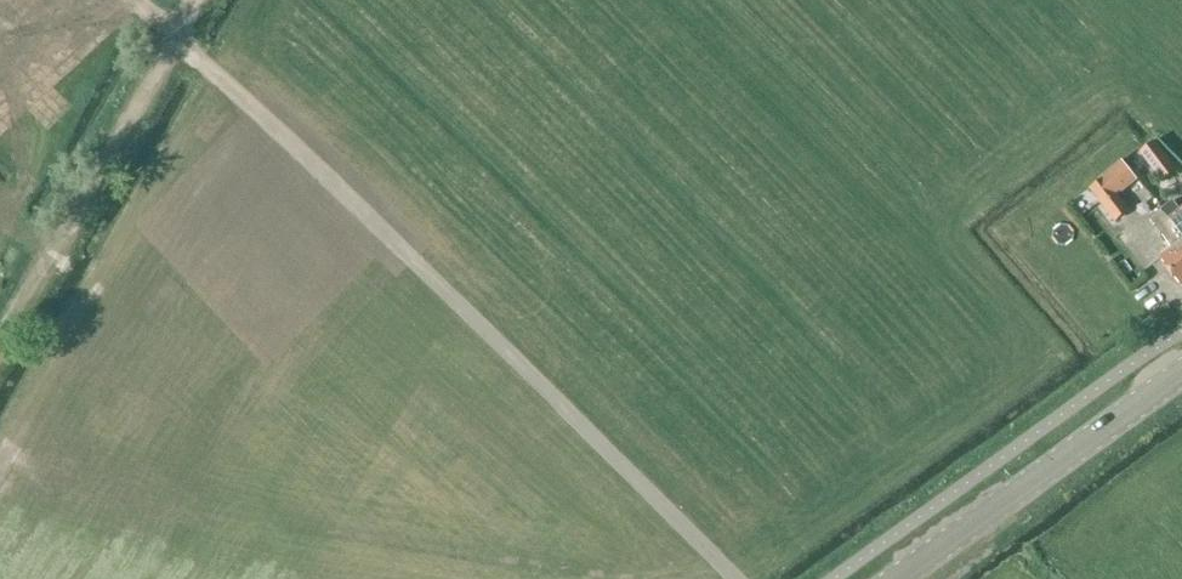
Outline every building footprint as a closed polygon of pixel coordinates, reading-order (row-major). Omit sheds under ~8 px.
[(1176,170),(1155,142),(1139,153),(1161,182),(1176,170)] [(1137,180),(1122,162),(1089,188),(1116,221),(1129,211),(1117,196),(1137,180)] [(1181,236),(1181,213),(1173,201),(1162,209),(1181,236)] [(1172,223),(1162,209),(1150,218),(1172,248),(1161,257),(1181,286),(1181,237),(1172,223)]
